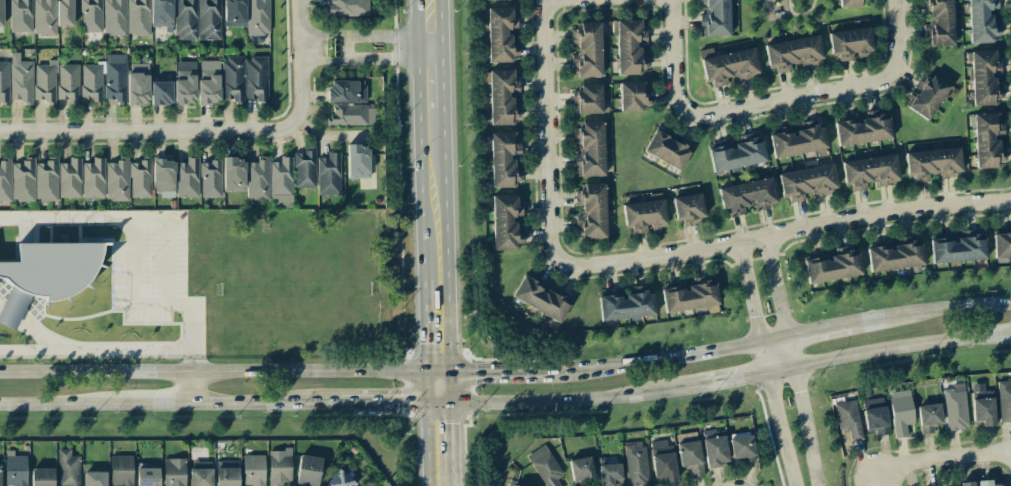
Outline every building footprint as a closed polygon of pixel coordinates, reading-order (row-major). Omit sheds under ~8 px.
[(10,32),(32,32),(32,0),(10,0),(10,32)] [(33,35),(54,35),(54,0),(34,0),(33,35)] [(73,0),(57,0),(58,26),(73,26),(73,0)] [(102,0),(81,0),(81,32),(102,32),(102,0)] [(126,0),(104,0),(104,36),(126,35),(126,0)] [(127,35),(148,35),(149,0),(127,0),(127,35)] [(165,32),(172,32),(173,0),(151,0),(150,26),(165,26),(165,32)] [(197,0),(175,0),(175,39),(197,39),(197,0)] [(220,40),(220,0),(199,0),(198,39),(220,40)] [(223,26),(245,26),(245,0),(224,0),(223,26)] [(246,34),(269,35),(269,0),(247,0),(246,34)] [(329,16),(369,17),(369,0),(329,0),(329,16)] [(729,0),(699,0),(699,3),(707,2),(707,14),(700,14),(701,36),(730,36),(729,0)] [(951,0),(922,0),(922,12),(928,11),(929,22),(927,22),(928,47),(953,46),(951,0)] [(969,42),(1000,41),(999,21),(992,21),(992,10),(996,10),(996,0),(968,0),(969,42)] [(487,7),(488,62),(516,62),(516,40),(511,41),(511,30),(516,30),(515,7),(487,7)] [(616,20),(617,75),(646,74),(646,53),(641,53),(641,43),(644,43),(644,20),(616,20)] [(600,23),(571,24),(571,44),(578,44),(578,55),(574,55),(575,77),(602,77),(600,23)] [(828,32),(830,53),(837,52),(838,61),(853,60),(852,53),(872,51),(869,27),(828,32)] [(790,69),(790,64),(802,62),(802,66),(822,63),(818,36),(765,43),(769,72),(790,69)] [(727,77),(737,76),(737,80),(758,77),(754,49),(701,57),(705,86),(727,83),(727,77)] [(972,106),(995,105),(995,99),(1002,98),(1002,84),(995,84),(995,73),(998,73),(997,50),(969,51),(972,106)] [(33,61),(19,61),(19,52),(10,52),(10,99),(22,99),(22,105),(33,105),(33,61)] [(125,55),(105,54),(104,102),(124,102),(125,55)] [(244,57),(222,58),(222,98),(232,98),(232,104),(244,104),(244,57)] [(245,57),(245,99),(256,99),(256,104),(268,104),(267,57),(245,57)] [(35,64),(35,101),(56,101),(57,59),(49,59),(48,64),(35,64)] [(219,103),(220,61),(199,60),(198,103),(219,103)] [(196,62),(175,61),(174,104),(195,105),(196,62)] [(0,62),(0,102),(9,102),(9,62),(0,62)] [(148,63),(128,64),(128,105),(149,104),(148,63)] [(79,65),(59,64),(58,102),(78,102),(79,65)] [(103,65),(82,64),(81,101),(102,102),(103,65)] [(489,125),(518,125),(518,104),(512,104),(511,93),(516,93),(516,69),(489,70),(489,125)] [(927,120),(950,86),(931,73),(908,107),(927,120)] [(328,102),(365,103),(365,81),(329,80),(328,102)] [(172,81),(151,81),(151,105),(172,105),(172,81)] [(619,82),(620,111),(647,111),(646,82),(619,82)] [(573,114),(602,113),(601,84),(580,85),(580,92),(573,92),(573,114)] [(376,105),(331,105),(330,125),(376,125),(376,105)] [(975,168),(1004,167),(1003,146),(996,146),(996,135),(1002,135),(1001,112),(973,113),(975,168)] [(837,146),(891,139),(888,113),(833,121),(837,146)] [(603,121),(581,121),(581,128),(573,128),(573,143),(580,143),(580,152),(575,152),(575,176),(604,176),(603,121)] [(769,136),(773,158),(827,148),(822,124),(796,128),(796,131),(769,136)] [(691,151),(686,148),(689,142),(674,134),(672,139),(655,130),(643,151),(680,171),(691,151)] [(491,186),(521,186),(521,166),(517,166),(516,132),(490,132),(491,186)] [(766,162),(761,138),(732,144),(731,141),(708,146),(713,172),(766,162)] [(369,145),(347,145),(347,179),(369,178),(369,145)] [(295,188),(316,187),(315,147),(304,148),(305,152),(294,153),(295,188)] [(959,148),(907,151),(908,182),(929,181),(929,174),(939,174),(939,178),(961,176),(959,148)] [(339,152),(327,152),(327,157),(317,157),(318,195),(340,194),(339,152)] [(899,183),(895,154),(843,161),(847,192),(867,189),(866,182),(876,181),(877,185),(899,183)] [(199,197),(198,156),(186,156),(187,162),(176,162),(177,197),(199,197)] [(270,200),(269,156),(257,157),(257,162),(246,162),(247,201),(270,200)] [(12,163),(12,201),(34,201),(35,157),(22,157),(22,163),(12,163)] [(59,197),(80,198),(81,157),(69,157),(69,163),(59,163),(59,197)] [(105,197),(104,157),(92,157),(92,163),(82,163),(83,198),(105,197)] [(131,197),(150,197),(149,157),(141,157),(141,162),(130,163),(131,197)] [(245,158),(223,157),(223,191),(245,191),(245,158)] [(292,157),(280,157),(280,162),(271,161),(271,208),(292,208),(292,157)] [(153,159),(152,195),(174,195),(175,159),(153,159)] [(129,201),(128,160),(105,161),(106,201),(129,201)] [(11,161),(0,161),(0,201),(11,201),(11,161)] [(57,161),(35,161),(36,201),(58,201),(57,161)] [(220,197),(220,161),(202,161),(201,197),(220,197)] [(778,173),(782,202),(805,198),(804,194),(815,192),(815,195),(836,192),(832,165),(778,173)] [(721,209),(729,208),(730,216),(746,214),(744,206),(754,205),(755,209),(776,206),(772,178),(718,186),(721,209)] [(583,239),(606,238),(605,205),(610,205),(610,197),(604,197),(604,183),(576,184),(576,205),(582,205),(583,239)] [(678,225),(706,220),(700,192),(673,198),(678,225)] [(493,249),(523,248),(523,228),(516,228),(516,217),(521,217),(520,194),(491,195),(493,249)] [(624,204),(627,234),(649,232),(649,229),(667,227),(663,199),(624,204)] [(931,263),(986,260),(984,236),(954,237),(953,234),(930,235),(931,263)] [(994,258),(1010,257),(1010,234),(993,234),(994,258)] [(923,266),(920,241),(890,245),(889,240),(880,241),(880,246),(866,248),(869,271),(923,266)] [(11,283),(0,310),(0,324),(16,330),(30,296),(45,296),(45,298),(82,298),(101,248),(101,245),(98,243),(18,243),(17,262),(0,262),(0,279),(11,283)] [(861,275),(857,251),(827,256),(826,253),(803,257),(807,283),(861,275)] [(559,322),(572,295),(551,284),(547,292),(541,289),(544,282),(524,272),(511,297),(559,322)] [(718,305),(715,281),(684,285),(684,281),(661,284),(664,313),(718,305)] [(600,320),(654,316),(652,291),(622,293),(621,289),(610,290),(611,295),(598,296),(600,320)] [(999,423),(1010,422),(1010,379),(997,379),(999,423)] [(942,389),(947,430),(968,428),(963,383),(951,385),(951,388),(942,389)] [(971,384),(973,422),(982,421),(982,426),(994,426),(993,390),(983,391),(983,383),(971,384)] [(888,392),(895,438),(907,436),(905,425),(914,423),(909,389),(888,392)] [(876,436),(889,434),(883,397),(861,401),(866,432),(875,431),(876,436)] [(861,440),(857,400),(835,402),(838,431),(848,430),(850,441),(861,440)] [(921,434),(934,432),(933,425),(942,424),(938,403),(916,406),(921,434)] [(677,442),(697,439),(696,432),(675,435),(677,442)] [(754,461),(751,433),(729,435),(732,459),(741,458),(742,462),(754,461)] [(728,465),(725,436),(703,438),(705,467),(728,465)] [(663,482),(675,481),(671,439),(650,442),(653,478),(662,477),(663,482)] [(677,443),(680,467),(689,465),(691,478),(703,476),(698,440),(677,443)] [(624,443),(626,485),(647,485),(645,442),(624,443)] [(557,478),(562,476),(547,445),(528,454),(544,485),(561,485),(557,478)] [(67,485),(79,485),(80,455),(71,455),(71,449),(58,449),(57,485),(67,485)] [(269,485),(282,485),(282,483),(291,483),(291,449),(268,450),(269,485)] [(13,455),(13,451),(5,451),(5,485),(13,485),(26,485),(27,456),(13,455)] [(111,485),(119,485),(133,485),(132,455),(110,455),(111,485)] [(264,455),(242,455),(243,484),(251,484),(251,485),(264,485),(264,455)] [(321,457),(298,455),(296,484),(316,485),(318,485),(321,457)] [(572,482),(594,478),(590,456),(568,460),(572,482)] [(185,458),(163,459),(163,485),(185,485),(185,458)] [(211,461),(189,461),(190,485),(212,485),(211,461)] [(599,485),(613,485),(613,480),(622,480),(621,464),(599,464),(599,485)] [(159,467),(137,468),(137,485),(159,485),(159,467)] [(239,467),(216,467),(215,485),(239,485),(239,467)] [(54,468),(31,468),(31,485),(54,485),(54,468)] [(356,484),(339,469),(323,485),(354,485),(356,484)] [(106,471),(83,472),(84,485),(107,485),(106,471)]
